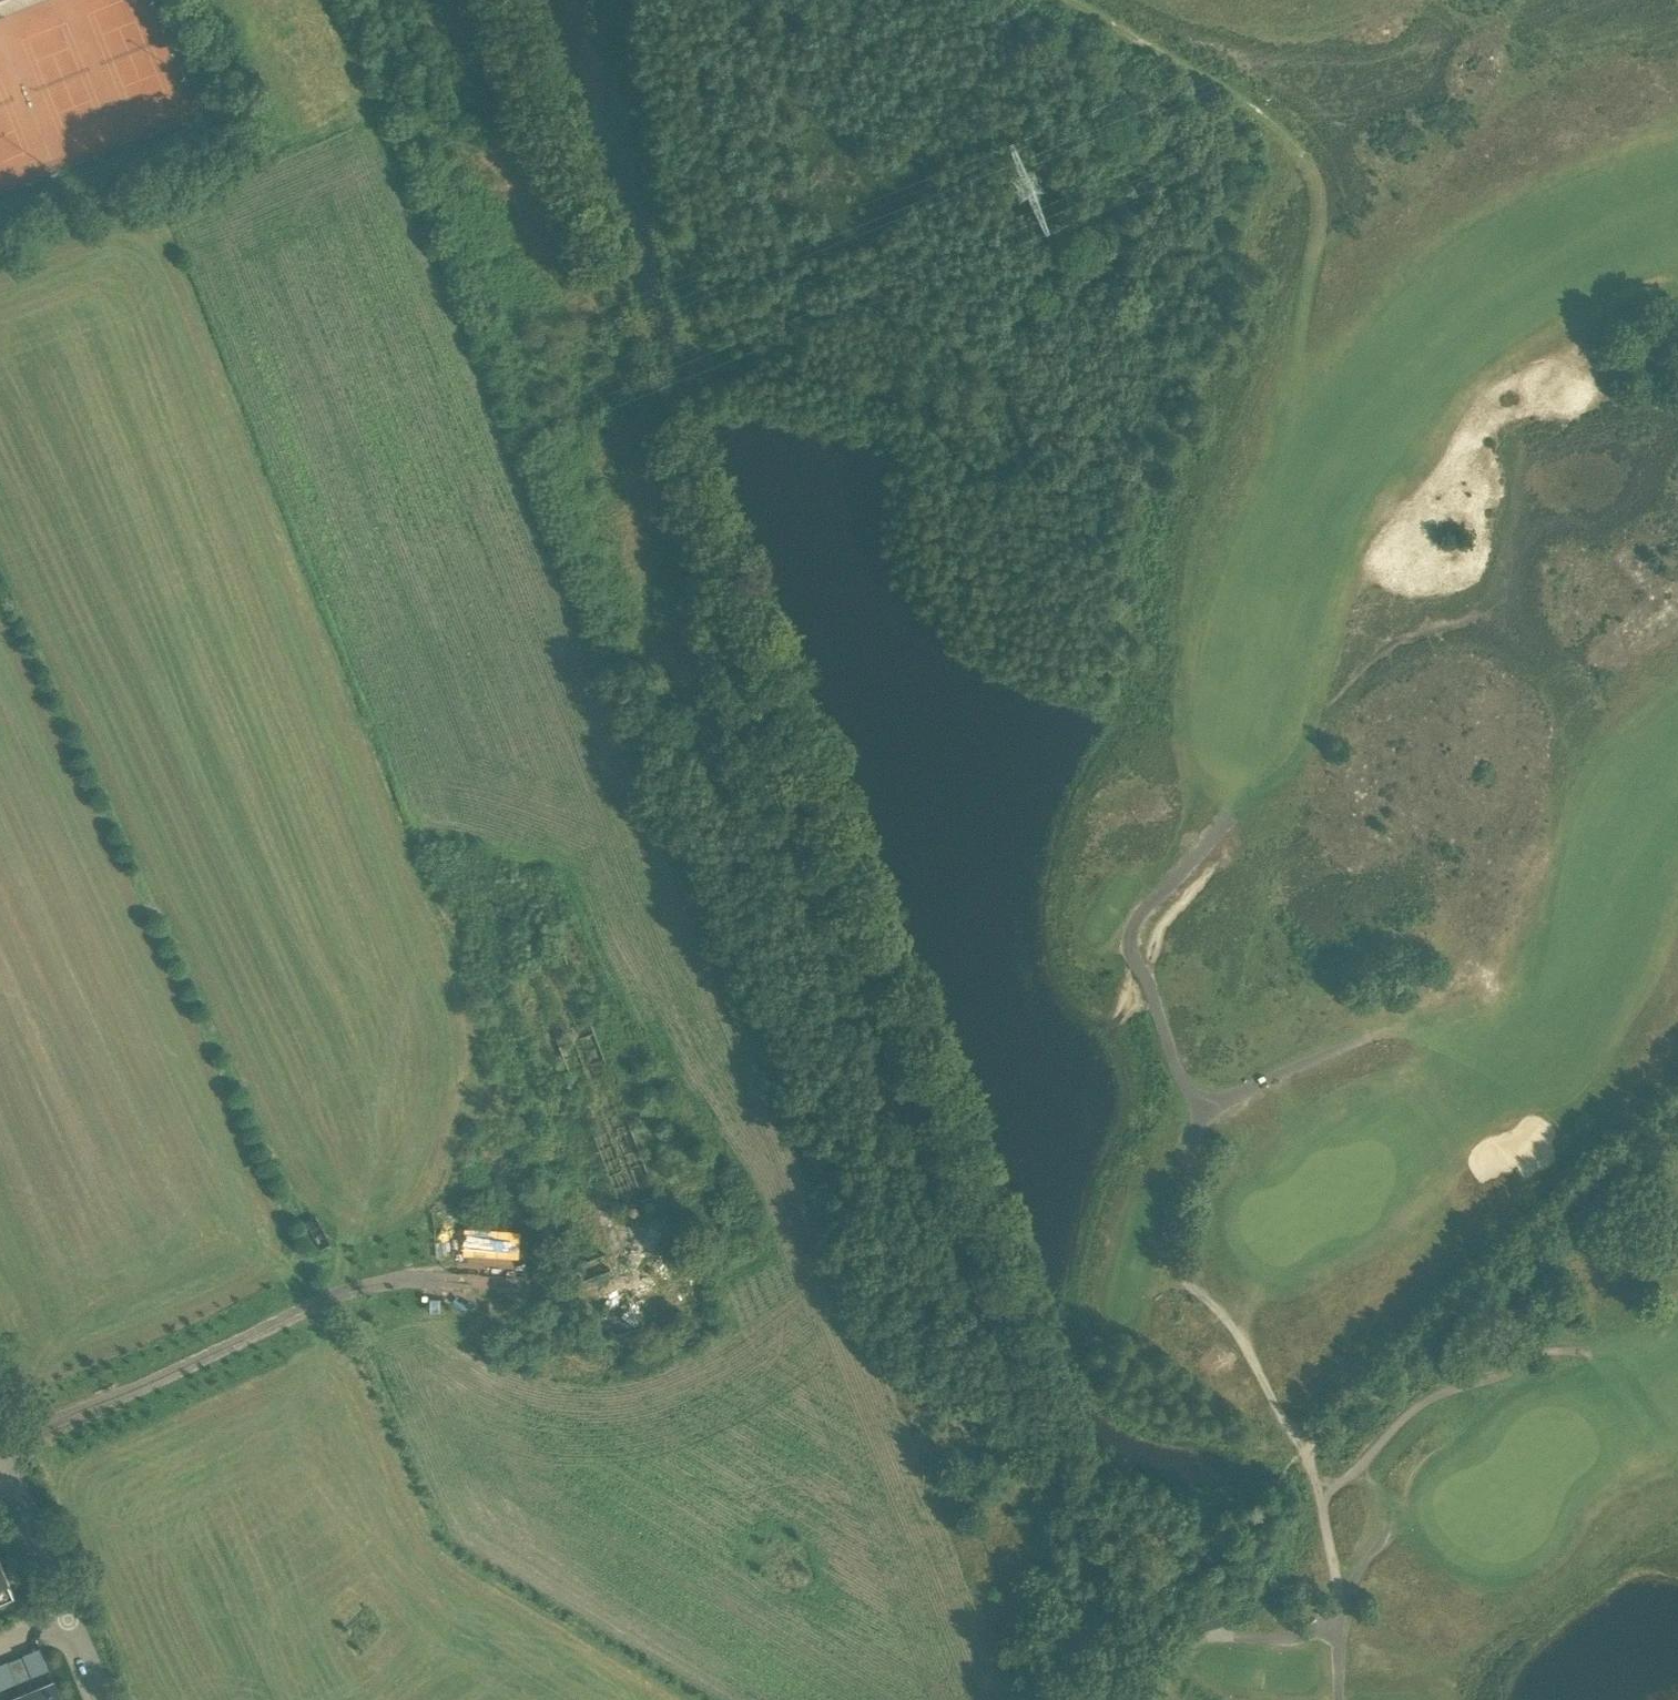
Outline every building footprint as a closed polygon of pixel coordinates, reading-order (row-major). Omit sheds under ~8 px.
[(15,1598),(0,1561),(0,1604),(15,1598)] [(24,1680),(31,1677),(22,1656),(16,1659),(24,1680)] [(16,1683),(24,1680),(16,1659),(8,1663),(16,1683)] [(53,1682),(29,1692),(32,1699),(61,1699),(53,1682)]
